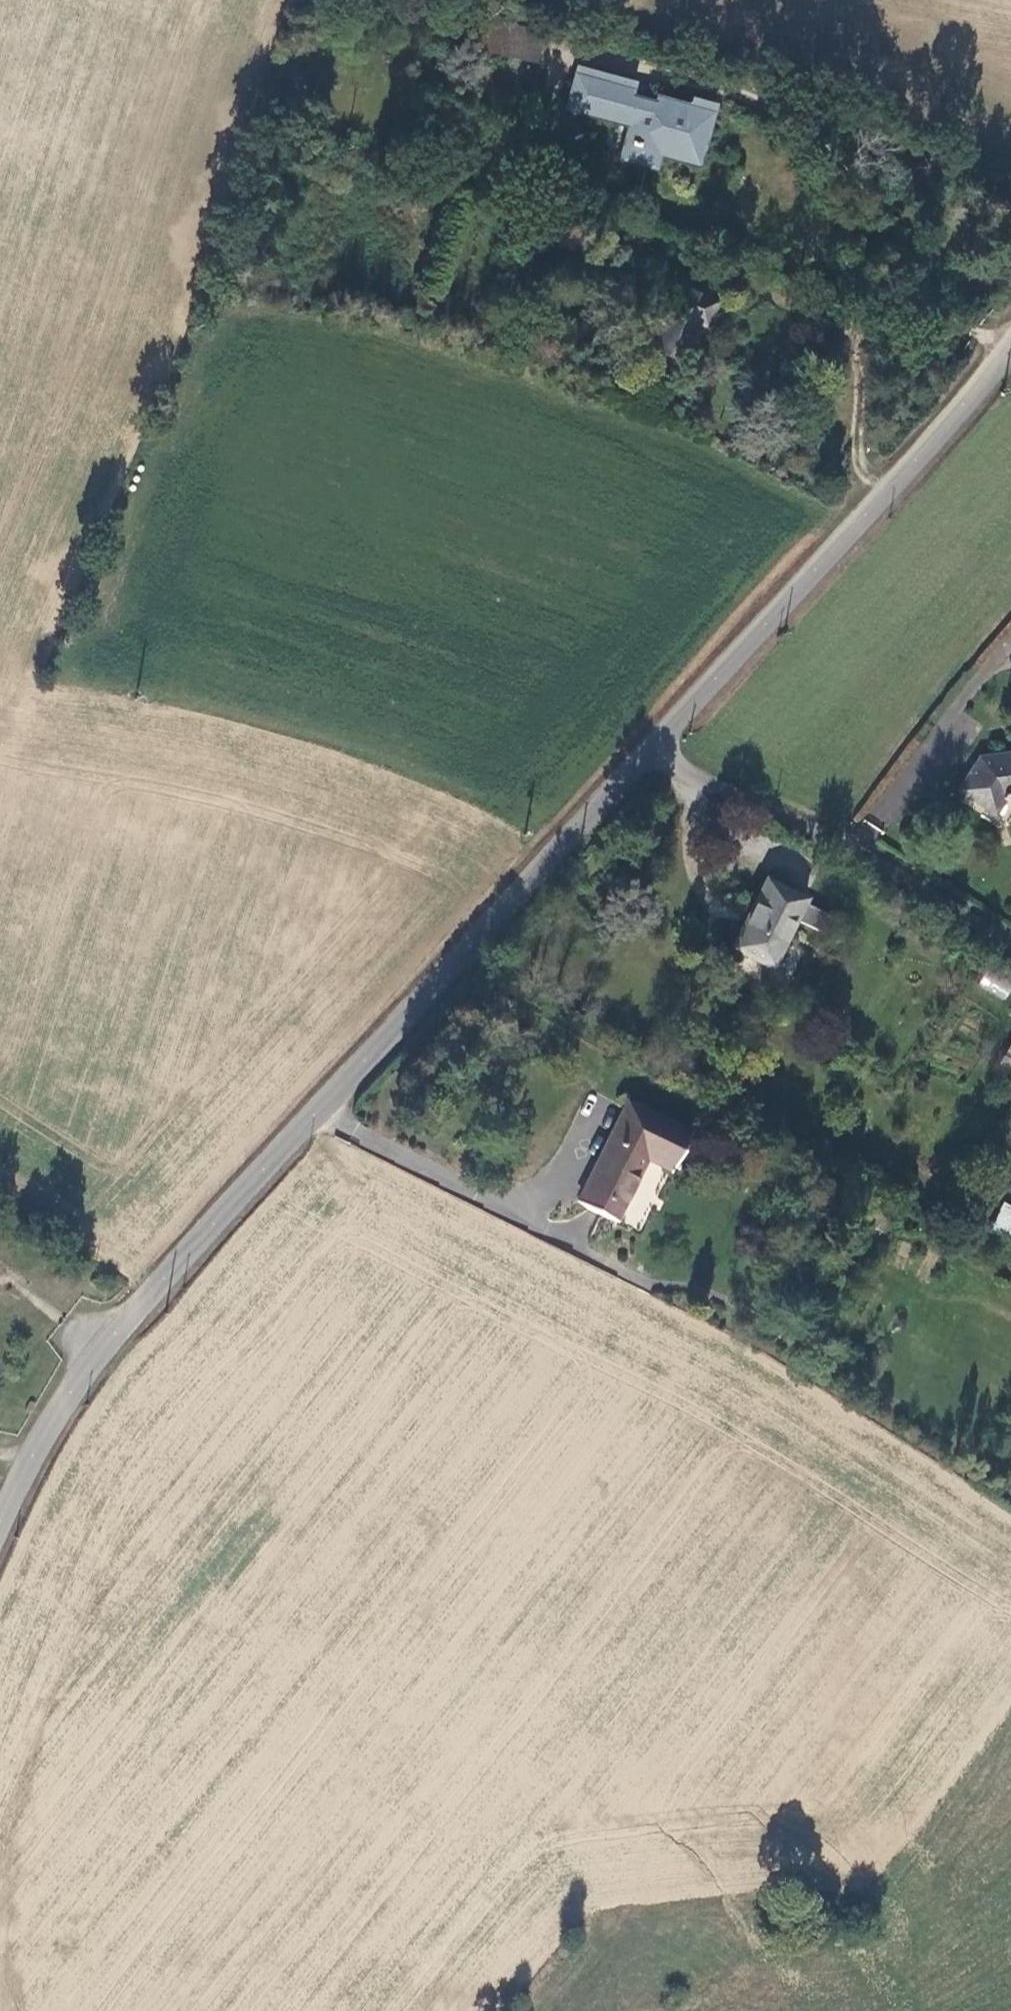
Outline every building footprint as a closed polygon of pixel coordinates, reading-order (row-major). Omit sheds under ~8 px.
[(543,41),(478,29),(472,60),(536,73),(543,41)] [(617,169),(643,178),(648,161),(695,173),(711,113),(693,108),(691,114),(659,105),(657,112),(632,104),(635,93),(579,77),(567,116),(627,134),(617,169)] [(719,307),(671,287),(643,353),(684,370),(700,333),(707,336),(719,307)] [(983,766),(961,797),(995,820),(1006,804),(1010,804),(1010,763),(983,766)] [(805,903),(765,883),(730,951),(768,974),(805,903)] [(1005,998),(1010,987),(1010,983),(987,970),(979,984),(1005,998)] [(684,1139),(622,1106),(570,1207),(608,1226),(640,1164),(664,1176),(684,1139)] [(1010,1235),(1010,1206),(1001,1202),(992,1229),(1010,1235)]
